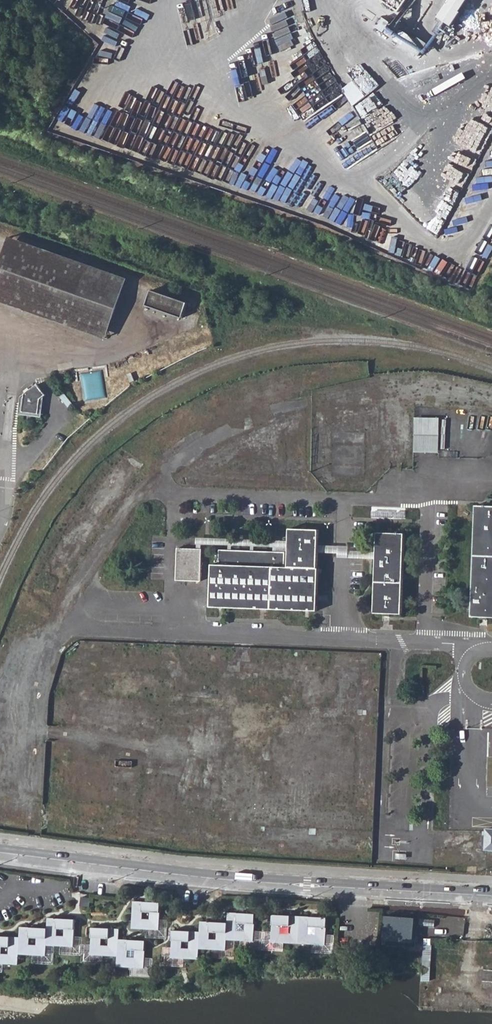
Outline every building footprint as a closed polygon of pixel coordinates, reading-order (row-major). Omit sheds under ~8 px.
[(102,337),(124,279),(6,236),(0,252),(0,300),(102,337)] [(147,307),(184,316),(189,300),(152,290),(147,307)] [(43,394),(34,382),(20,392),(20,398),(16,401),(19,403),(19,411),(35,414),(36,402),(40,400),(38,397),(43,394)] [(440,419),(415,418),(415,419),(414,453),(439,453),(440,419)] [(477,507),(474,617),(491,618),(491,508),(477,507)] [(209,565),(207,605),(318,608),(320,530),(290,529),(288,569),(285,569),(285,555),(217,552),(217,565),(209,565)] [(406,533),(380,532),(377,613),(404,615),(406,533)] [(197,551),(182,552),(181,585),(196,585),(197,551)] [(161,903),(133,901),(132,929),(159,930),(161,903)] [(201,921),(200,932),(173,930),(172,958),(199,960),(199,949),(226,951),(227,940),(254,941),(255,914),(228,913),(228,923),(201,921)] [(386,914),(384,940),(416,942),(418,916),(386,914)] [(327,918),(273,915),(271,942),(326,945),(327,918)] [(0,936),(0,964),(18,965),(19,955),(46,956),(47,946),(74,947),(75,919),(48,918),(47,928),(20,927),(20,937),(0,936)] [(119,929),(92,928),(91,955),(118,956),(118,967),(145,968),(146,941),(119,940),(119,929)] [(327,943),(334,944),(335,935),(328,934),(327,943)] [(425,945),(425,966),(423,980),(431,981),(434,946),(425,945)]
